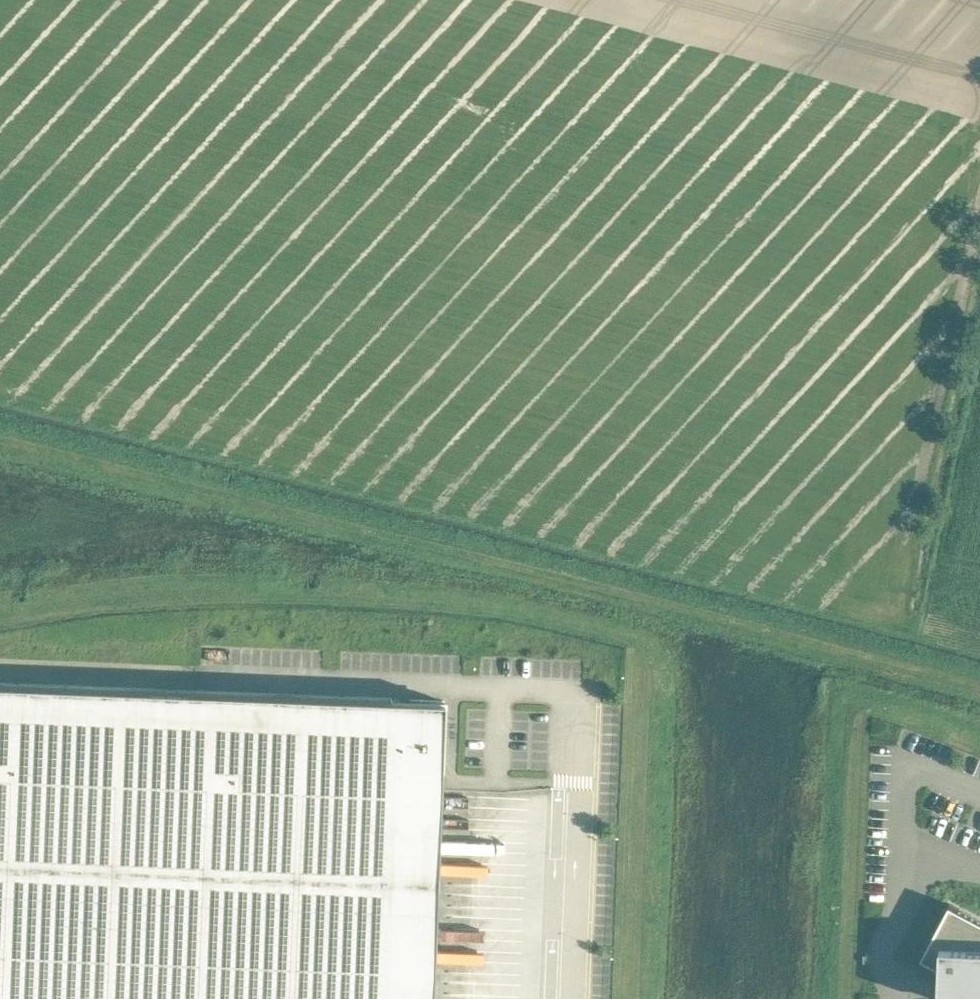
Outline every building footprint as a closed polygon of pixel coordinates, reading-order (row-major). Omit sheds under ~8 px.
[(444,700),(0,682),(0,998),(432,998),(444,700)] [(949,903),(947,907),(953,909),(928,955),(923,953),(921,956),(947,970),(946,989),(943,990),(940,993),(940,997),(942,998),(979,998),(979,919),(949,903)]
